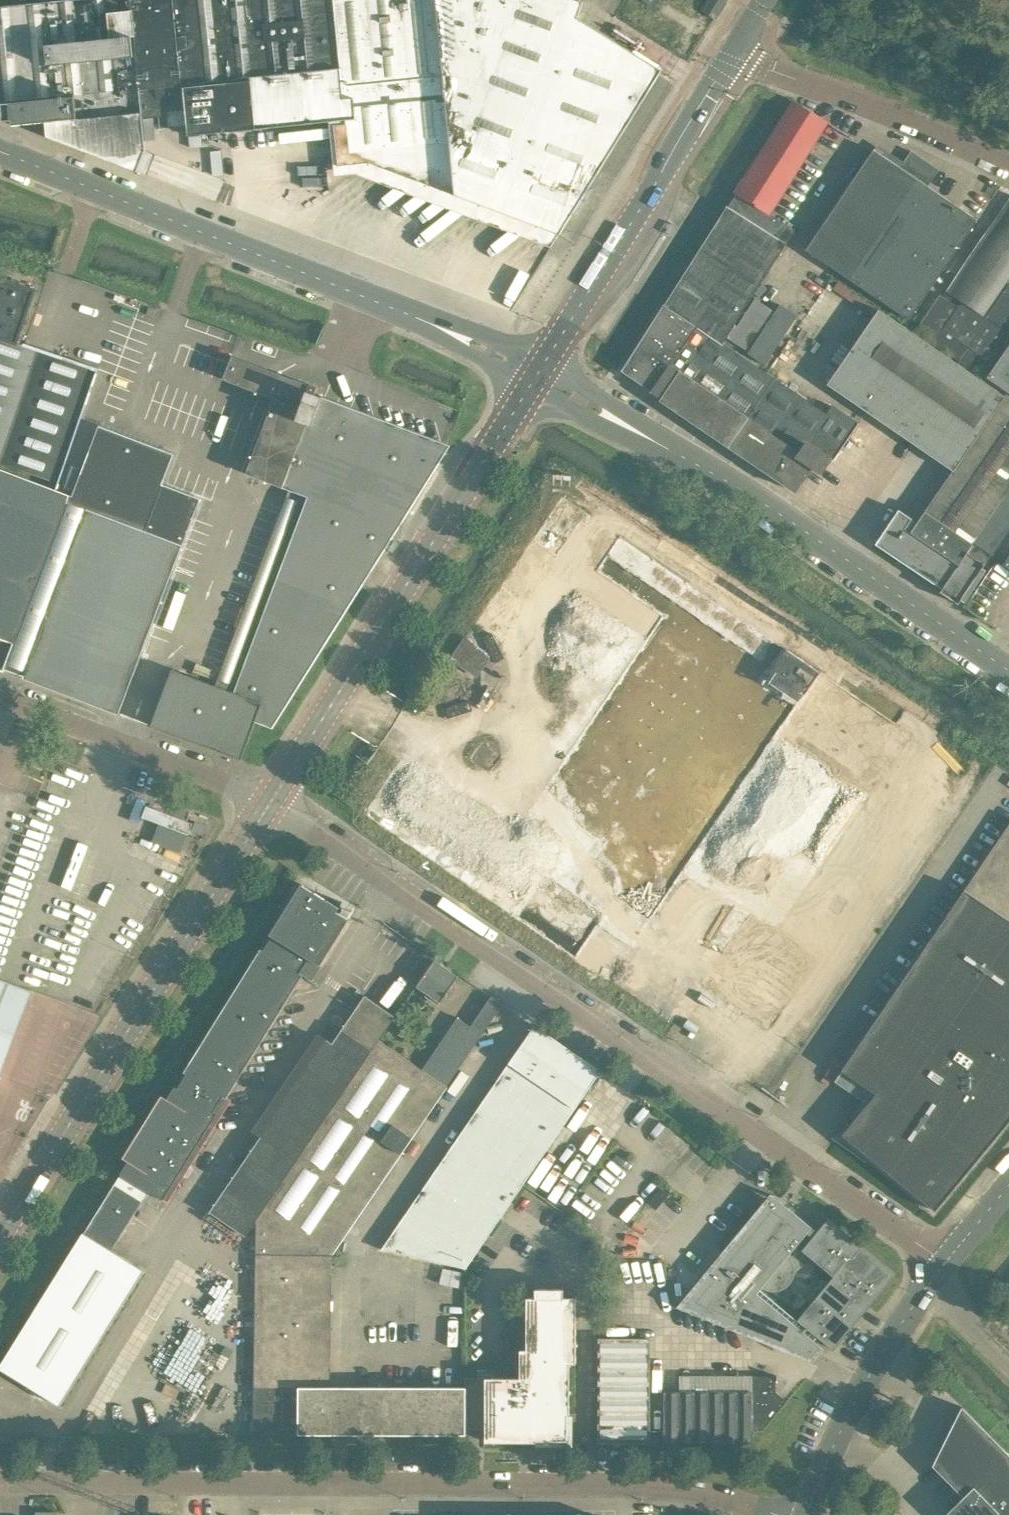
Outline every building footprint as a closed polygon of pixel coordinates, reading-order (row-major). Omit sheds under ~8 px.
[(1,103),(3,121),(12,120),(12,125),(28,123),(45,122),(46,137),(137,172),(137,171),(145,150),(141,113),(142,113),(158,112),(159,128),(169,127),(167,111),(183,109),(184,109),(181,83),(183,83),(188,135),(230,131),(333,121),(338,165),(369,162),(379,174),(386,168),(397,181),(404,175),(415,187),(423,180),(436,195),(443,189),(454,202),(461,196),(472,209),(479,203),(490,216),(498,209),(511,224),(518,218),(529,230),(536,225),(547,237),(553,232),(554,232),(558,233),(559,234),(661,69),(578,17),(581,8),(583,2),(579,0),(0,0),(0,103),(1,103)] [(702,10),(715,18),(718,13),(725,2),(723,0),(709,0),(702,10)] [(726,206),(664,304),(696,326),(651,391),(650,392),(728,445),(795,491),(811,466),(821,473),(854,421),(832,406),(826,414),(723,344),(721,343),(726,336),(734,323),(733,323),(785,244),(786,245),(787,243),(785,242),(794,229),(770,213),(828,122),(793,100),(734,192),(736,193),(728,206),(726,205),(725,206),(726,206)] [(820,259),(840,273),(909,319),(977,219),(927,185),(939,169),(911,150),(900,167),(873,149),(805,249),(820,259)] [(946,291),(947,292),(943,297),(940,294),(916,328),(934,341),(931,345),(975,375),(1007,331),(1000,326),(1008,313),(1008,283),(1008,281),(1008,198),(946,291)] [(17,342),(35,289),(0,277),(0,336),(17,342)] [(734,323),(726,336),(749,352),(775,311),(755,297),(737,325),(734,323)] [(621,370),(651,391),(696,326),(664,304),(663,303),(662,304),(663,305),(622,368),(621,370)] [(766,365),(797,319),(780,307),(749,354),(766,365)] [(827,383),(926,452),(978,377),(975,375),(931,345),(878,308),(827,383)] [(0,463),(39,349),(17,342),(0,336),(0,462),(0,463)] [(987,376),(1007,390),(1008,388),(1008,389),(1008,345),(987,376)] [(39,349),(0,463),(57,482),(96,369),(61,357),(39,349)] [(223,379),(274,398),(308,411),(315,392),(317,387),(309,384),(308,384),(293,379),(232,355),(230,359),(223,379)] [(952,470),(916,522),(899,510),(876,543),(941,587),(939,591),(957,603),(985,563),(991,554),(992,554),(1008,530),(1008,389),(1008,388),(1007,390),(1004,395),(978,377),(926,452),(952,470)] [(274,398),(245,473),(307,497),(234,692),(171,668),(150,725),(240,759),(255,722),(272,728),(361,587),(451,444),(322,396),(322,395),(315,392),(308,411),(274,398)] [(67,499),(2,670),(118,713),(199,498),(162,483),(173,454),(98,426),(70,500),(67,499)] [(2,670),(67,499),(69,494),(0,468),(0,669),(2,670)] [(843,709),(587,533),(406,797),(662,973),(843,709)] [(188,834),(193,823),(146,805),(142,816),(188,834)] [(842,1069),(876,1093),(842,1134),(935,1210),(1008,1120),(1008,823),(842,1069)] [(348,918),(336,910),(338,906),(304,885),(300,882),(268,933),(272,935),(262,951),(259,949),(248,966),(249,966),(222,1010),(215,1020),(183,1071),(186,1073),(177,1088),(173,1086),(120,1171),(121,1171),(112,1186),(111,1186),(83,1232),(0,1364),(0,1368),(59,1405),(144,1270),(111,1249),(148,1190),(162,1199),(302,975),(306,978),(316,962),(319,965),(348,918)] [(446,993),(457,976),(433,959),(416,984),(440,1001),(444,995),(445,996),(447,993),(446,993)] [(33,983),(0,970),(0,1069),(33,983)] [(491,994),(490,995),(470,1025),(457,1016),(421,1069),(379,1039),(256,1220),(255,1253),(253,1431),(298,1432),(380,1433),(380,1386),(330,1386),(332,1255),(332,1252),(412,1136),(446,1086),(503,1003),(491,994)] [(379,1039),(387,1027),(395,1015),(364,995),(332,1042),(326,1038),(209,1211),(245,1235),(256,1220),(379,1039)] [(406,999),(395,1015),(387,1027),(404,1038),(411,1028),(403,1024),(416,1006),(406,999)] [(463,1270),(465,1267),(601,1069),(535,1024),(518,1048),(472,1115),(418,1194),(381,1249),(379,1252),(463,1270)] [(787,1206),(779,1216),(765,1205),(773,1194),(772,1193),(681,1304),(811,1357),(821,1345),(814,1339),(817,1335),(830,1346),(866,1303),(892,1272),(827,1219),(817,1230),(787,1206)] [(465,1385),(465,1386),(465,1427),(485,1427),(485,1440),(535,1441),(535,1439),(565,1439),(565,1413),(567,1413),(567,1362),(575,1362),(575,1296),(563,1296),(563,1287),(535,1287),(535,1296),(526,1296),(526,1348),(520,1348),(520,1376),(485,1376),(485,1385),(465,1385)] [(649,1338),(599,1338),(599,1441),(649,1441),(649,1338)] [(663,1391),(663,1441),(752,1441),(752,1429),(762,1429),(785,1401),(775,1392),(775,1375),(752,1375),(752,1391),(663,1391)] [(465,1433),(465,1427),(465,1386),(380,1386),(380,1433),(465,1433)] [(961,1406),(932,1465),(963,1496),(960,1499),(957,1497),(953,1497),(950,1499),(948,1502),(948,1506),(950,1509),(946,1513),(948,1514),(1008,1514),(1008,1454),(961,1406)]
